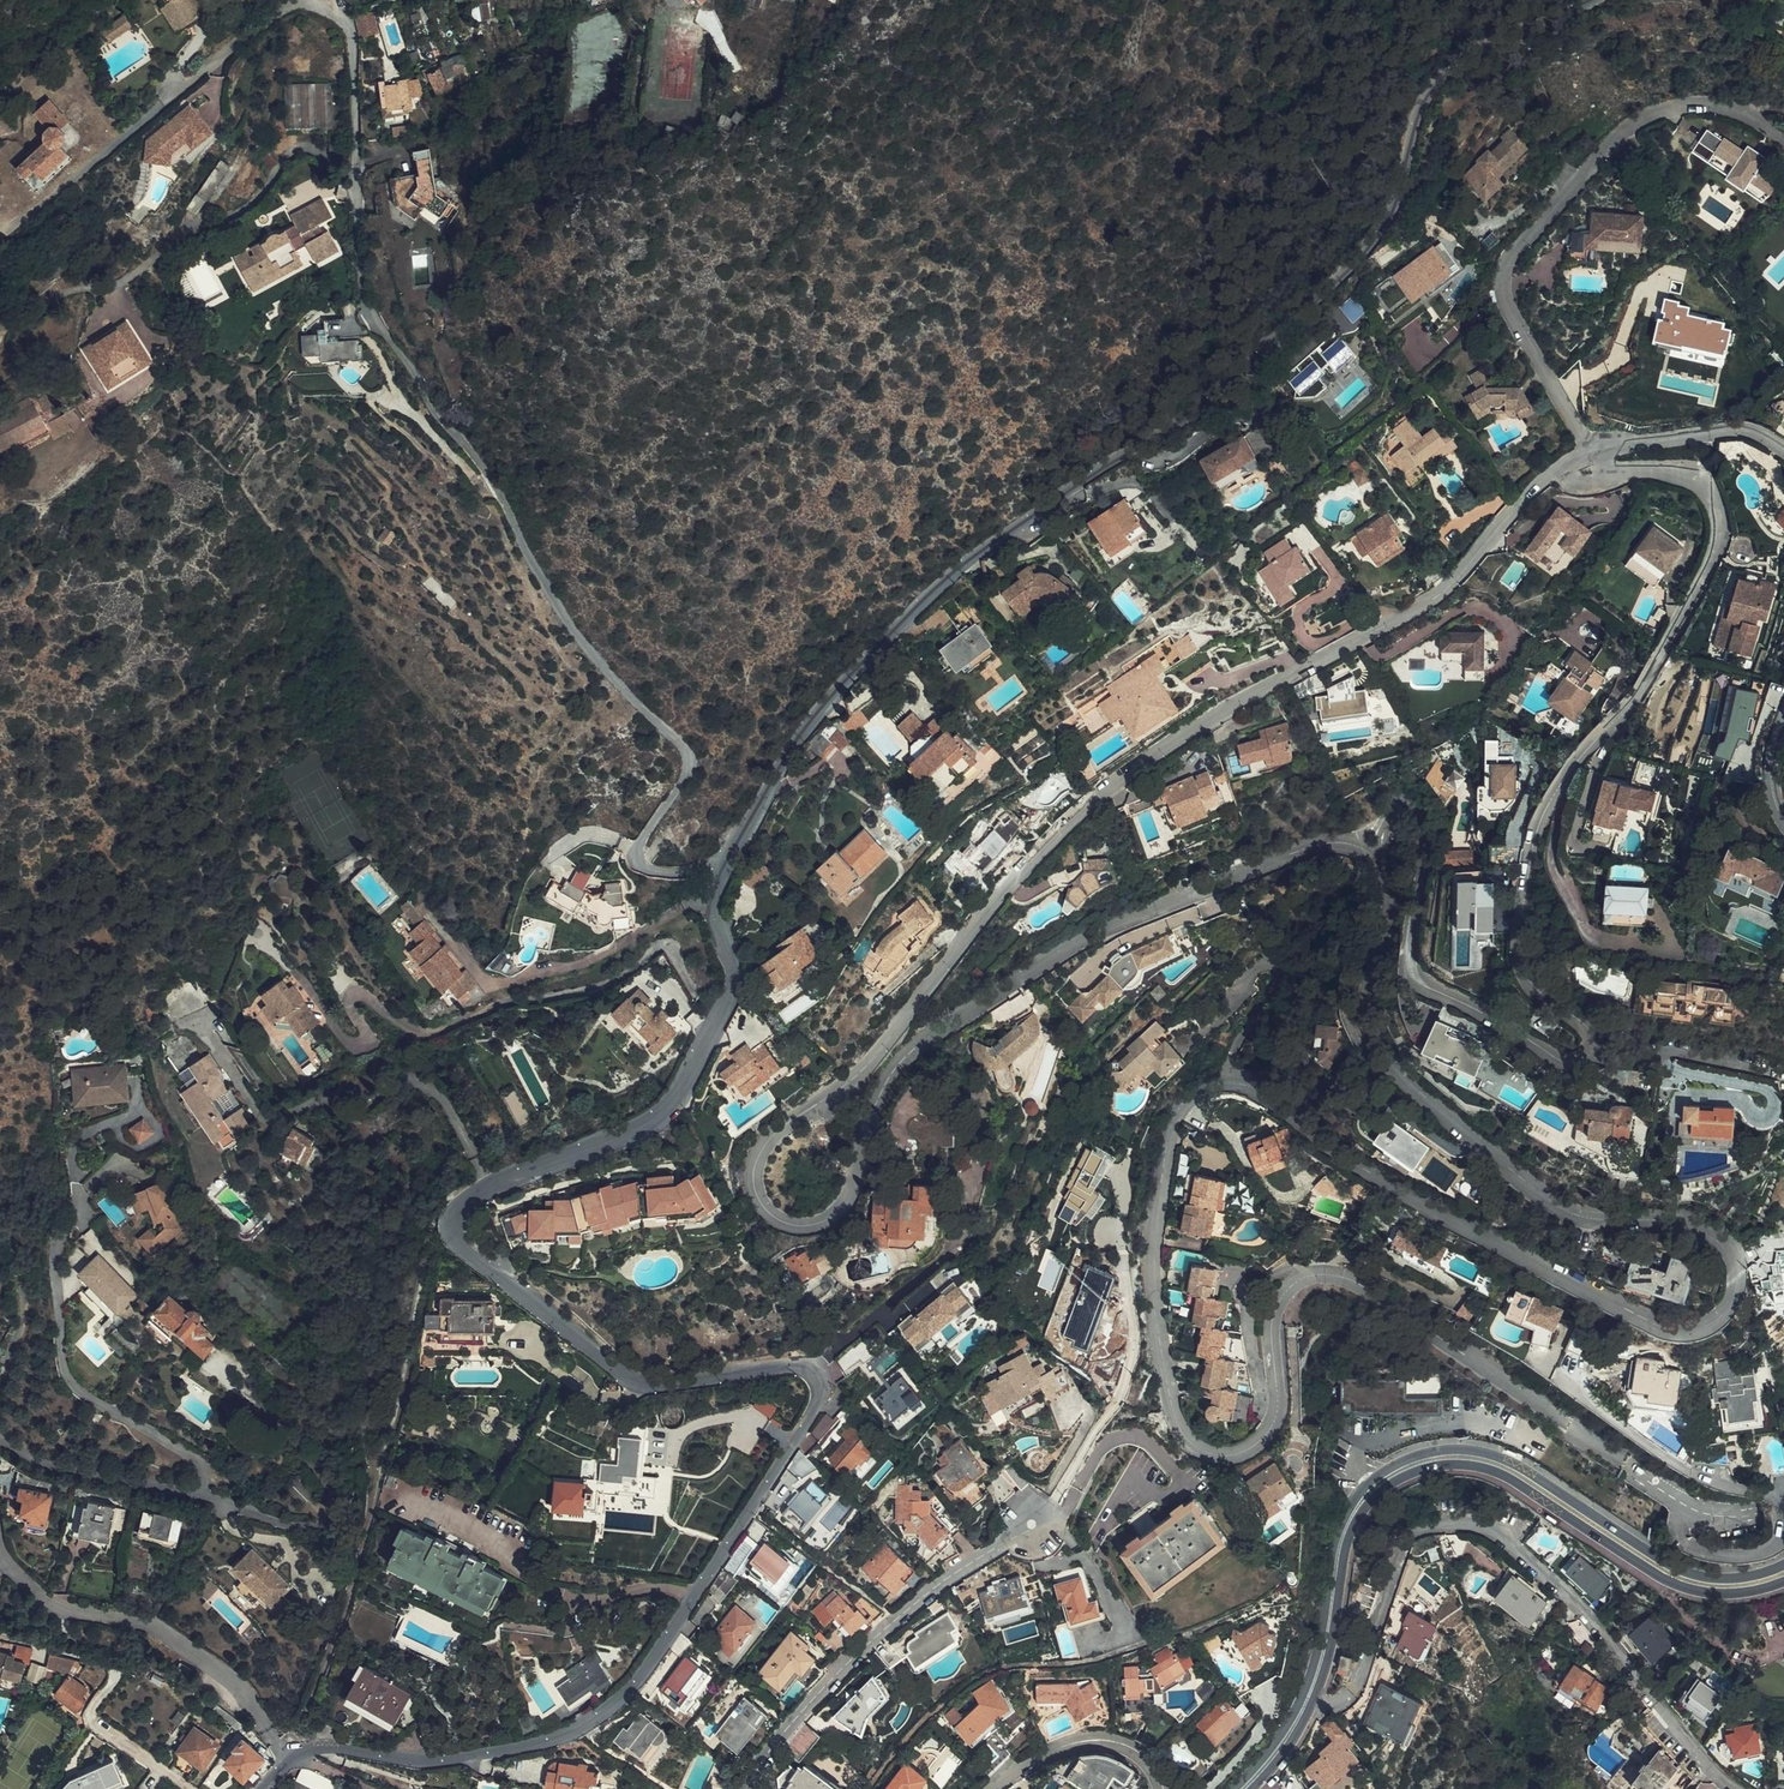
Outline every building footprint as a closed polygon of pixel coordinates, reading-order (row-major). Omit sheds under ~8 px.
[(178,29),(190,21),(174,0),(172,0),(164,5),(162,7),(178,29)] [(190,21),(207,8),(201,0),(174,0),(190,21)] [(488,8),(486,3),(482,3),(485,20),(493,19),(491,7),(488,8)] [(356,17),(360,29),(362,35),(381,33),(375,14),(359,16),(356,17)] [(612,14),(586,17),(590,44),(597,42),(600,59),(606,58),(604,44),(605,44),(602,25),(614,23),(612,14)] [(107,43),(131,27),(123,16),(99,33),(107,43)] [(527,30),(523,23),(518,25),(521,33),(527,30)] [(816,50),(818,43),(811,41),(809,48),(816,50)] [(440,89),(461,79),(450,54),(443,56),(445,60),(440,61),(439,58),(432,62),(434,68),(431,69),(434,76),(440,89)] [(434,68),(432,62),(424,65),(430,77),(434,76),(431,69),(434,68)] [(398,81),(385,83),(389,108),(403,106),(407,106),(412,105),(408,78),(397,79),(398,81)] [(332,127),(331,83),(285,85),(286,129),(332,127)] [(385,83),(380,84),(385,115),(403,113),(403,106),(389,108),(385,83)] [(43,138),(15,166),(37,189),(70,156),(66,151),(78,139),(78,134),(67,124),(71,120),(47,98),(33,113),(45,124),(41,128),(41,136),(43,138)] [(212,130),(191,104),(148,138),(153,143),(151,154),(156,154),(173,155),(185,145),(190,151),(205,139),(203,137),(212,130)] [(396,128),(397,134),(414,132),(412,126),(396,128)] [(1718,167),(1729,174),(1733,168),(1754,182),(1771,194),(1781,178),(1771,171),(1775,167),(1746,148),(1744,150),(1716,131),(1706,145),(1715,151),(1709,160),(1718,166),(1718,167)] [(1465,182),(1472,188),(1477,182),(1489,192),(1500,180),(1527,149),(1508,132),(1501,140),(1503,142),(1492,155),(1489,152),(1477,165),(1479,167),(1465,182)] [(173,155),(156,154),(156,161),(176,161),(190,151),(185,145),(173,155)] [(456,195),(442,185),(439,185),(432,146),(417,148),(422,178),(416,179),(416,176),(398,179),(401,202),(417,212),(426,198),(451,214),(458,204),(452,200),(456,195)] [(275,163),(268,152),(261,157),(268,167),(275,163)] [(198,212),(231,164),(224,159),(190,207),(198,212)] [(1733,168),(1729,174),(1750,188),(1754,182),(1733,168)] [(1477,182),(1472,188),(1489,204),(1506,186),(1500,180),(1489,192),(1477,182)] [(240,263),(256,296),(273,286),(273,282),(305,266),(302,258),(312,253),(320,269),(344,258),(334,238),(327,241),(322,232),(338,224),(327,204),(295,220),(301,232),(261,253),(263,257),(259,259),(256,256),(240,263)] [(1594,212),(1593,227),(1598,242),(1641,245),(1643,215),(1594,212)] [(1598,242),(1593,227),(1592,233),(1589,233),(1589,230),(1584,230),(1579,232),(1574,236),(1571,243),(1570,260),(1591,261),(1592,246),(1592,241),(1598,242)] [(1460,269),(1439,241),(1424,252),(1429,260),(1422,265),(1416,255),(1393,272),(1412,296),(1423,288),(1427,294),(1460,269)] [(49,271),(62,259),(57,253),(43,264),(49,271)] [(273,286),(256,296),(259,301),(310,275),(305,266),(273,282),(273,286)] [(1674,322),(1669,341),(1722,353),(1727,334),(1722,333),(1724,322),(1706,318),(1705,319),(1703,318),(1705,309),(1666,300),(1661,320),(1674,322)] [(362,311),(359,303),(341,305),(350,322),(345,322),(327,323),(327,339),(360,340),(361,346),(366,345),(381,344),(378,340),(377,339),(375,336),(371,330),(369,325),(366,320),(364,315),(362,311)] [(1367,336),(1351,318),(1337,331),(1341,335),(1323,350),(1319,346),(1310,354),(1314,358),(1302,369),(1297,364),(1286,375),(1296,387),(1296,395),(1316,394),(1327,384),(1320,376),(1326,371),(1324,368),(1330,362),(1339,372),(1347,365),(1345,363),(1356,353),(1352,349),(1367,336)] [(82,344),(104,389),(154,366),(133,320),(82,344)] [(1657,338),(1669,341),(1674,322),(1661,320),(1657,338)] [(360,340),(327,339),(305,339),(305,359),(324,359),(324,364),(367,363),(366,345),(361,346),(360,340)] [(1463,395),(1473,411),(1488,400),(1488,399),(1506,399),(1506,406),(1518,406),(1519,410),(1522,416),(1535,409),(1521,385),(1497,386),(1497,392),(1488,392),(1484,384),(1489,381),(1480,366),(1469,373),(1476,386),(1463,395)] [(0,417),(0,450),(34,427),(32,424),(45,416),(34,399),(22,407),(20,404),(0,417)] [(1488,400),(1489,409),(1489,411),(1506,410),(1506,406),(1506,399),(1488,399),(1488,400)] [(1488,400),(1473,411),(1477,416),(1489,409),(1488,400)] [(72,426),(82,422),(77,407),(66,411),(72,426)] [(1392,423),(1396,427),(1407,418),(1404,413),(1392,423)] [(1407,418),(1396,427),(1393,429),(1404,443),(1389,456),(1397,466),(1401,462),(1408,471),(1417,464),(1435,449),(1442,457),(1457,443),(1448,432),(1441,437),(1433,427),(1422,436),(1407,418)] [(1202,458),(1214,480),(1255,455),(1243,434),(1202,458)] [(1726,461),(1717,453),(1709,462),(1717,469),(1726,461)] [(1255,455),(1214,480),(1220,488),(1260,463),(1255,455)] [(1401,462),(1397,466),(1413,486),(1426,476),(1417,464),(1408,471),(1401,462)] [(1359,485),(1371,478),(1363,465),(1350,471),(1359,485)] [(1105,547),(1109,552),(1143,528),(1124,499),(1088,523),(1105,547)] [(1281,500),(1272,507),(1276,512),(1285,505),(1281,500)] [(1547,520),(1531,543),(1541,551),(1556,561),(1567,547),(1573,551),(1588,529),(1567,515),(1568,514),(1557,506),(1550,516),(1552,517),(1549,522),(1547,520)] [(1783,528),(1783,507),(1775,523),(1783,528)] [(1387,513),(1355,535),(1368,553),(1377,566),(1404,548),(1391,530),(1396,526),(1387,513)] [(1654,525),(1630,559),(1660,580),(1684,546),(1654,525)] [(1143,528),(1109,552),(1112,556),(1132,542),(1147,533),(1143,528)] [(1368,553),(1355,535),(1349,539),(1362,558),(1368,553)] [(1258,568),(1272,590),(1285,582),(1309,567),(1295,545),(1291,547),(1284,536),(1264,549),(1271,560),(1258,568)] [(1741,556),(1759,555),(1757,536),(1739,537),(1741,556)] [(1112,556),(1109,552),(1105,547),(1100,551),(1112,568),(1138,550),(1132,542),(1112,556)] [(1541,551),(1531,543),(1527,549),(1537,556),(1541,551)] [(1660,580),(1630,559),(1626,565),(1656,586),(1660,580)] [(989,577),(1008,571),(1005,563),(986,567),(989,577)] [(1033,565),(1029,568),(1034,575),(1039,574),(1039,575),(1033,565)] [(1034,575),(1029,568),(1018,576),(1022,580),(1004,594),(1016,610),(1026,602),(1032,599),(1040,599),(1045,600),(1052,603),(1056,607),(1059,608),(1072,589),(1070,587),(1073,584),(1061,575),(1058,581),(1052,578),(1039,575),(1039,574),(1034,575)] [(1749,573),(1749,576),(1747,582),(1740,581),(1722,647),(1727,648),(1724,655),(1734,658),(1736,651),(1748,654),(1757,625),(1754,624),(1765,587),(1763,587),(1766,578),(1749,573)] [(1285,582),(1272,590),(1279,601),(1292,593),(1285,582)] [(1026,602),(1016,610),(1021,617),(1028,611),(1037,608),(1043,608),(1049,610),(1056,615),(1067,601),(1070,604),(1079,593),(1072,589),(1059,608),(1056,607),(1052,603),(1045,600),(1040,599),(1032,599),(1026,602)] [(1089,611),(1099,600),(1095,596),(1085,607),(1089,611)] [(990,638),(968,616),(957,627),(961,631),(955,637),(952,634),(945,641),(948,644),(940,651),(943,656),(938,661),(949,672),(953,669),(957,673),(963,668),(964,669),(971,663),(973,664),(970,667),(975,671),(996,651),(987,641),(990,638)] [(1170,669),(1173,673),(1176,671),(1183,681),(1213,661),(1203,646),(1199,648),(1190,634),(1174,645),(1184,659),(1170,669)] [(1485,635),(1442,634),(1441,662),(1465,662),(1464,683),(1484,683),(1485,635)] [(1561,680),(1551,695),(1546,701),(1573,719),(1592,692),(1590,690),(1593,686),(1585,680),(1592,669),(1603,676),(1619,653),(1603,642),(1591,660),(1574,649),(1562,665),(1569,670),(1566,673),(1561,680)] [(1156,678),(1166,671),(1156,655),(1113,683),(1118,692),(1082,716),(1092,731),(1108,720),(1105,716),(1113,711),(1116,715),(1128,707),(1134,703),(1138,708),(1132,712),(1140,724),(1169,706),(1161,695),(1166,692),(1161,686),(1156,678)] [(1542,667),(1561,680),(1566,673),(1550,660),(1542,667)] [(1173,673),(1170,669),(1166,671),(1171,679),(1175,677),(1173,673)] [(1604,677),(1603,676),(1592,669),(1585,680),(1593,686),(1596,688),(1604,677)] [(1171,679),(1166,671),(1156,678),(1161,686),(1171,679)] [(1329,690),(1318,691),(1322,725),(1324,721),(1365,718),(1369,721),(1366,690),(1355,691),(1353,676),(1328,687),(1329,690)] [(1300,705),(1292,687),(1276,695),(1283,711),(1300,705)] [(1134,703),(1128,707),(1132,712),(1138,708),(1134,703)] [(866,719),(859,710),(839,719),(851,732),(866,719)] [(1105,716),(1108,720),(1116,715),(1113,711),(1105,716)] [(909,740),(924,727),(911,713),(897,726),(909,740)] [(924,727),(937,740),(947,730),(935,717),(924,727)] [(1242,762),(1264,756),(1272,753),(1274,759),(1291,754),(1287,739),(1293,737),(1288,722),(1258,731),(1260,737),(1236,744),(1242,762)] [(849,742),(833,725),(825,733),(836,744),(841,749),(849,742)] [(947,730),(937,740),(909,766),(933,791),(936,793),(941,794),(945,793),(978,761),(974,756),(978,752),(958,732),(954,736),(947,730)] [(836,744),(825,733),(810,748),(822,759),(836,744)] [(993,745),(989,740),(981,749),(986,753),(993,745)] [(1272,753),(1264,756),(1267,767),(1293,760),(1291,754),(1274,759),(1272,753)] [(1514,788),(1514,778),(1514,762),(1491,762),(1491,771),(1484,771),(1484,783),(1476,783),(1476,799),(1488,807),(1504,807),(1504,795),(1514,795),(1514,788)] [(1226,778),(1222,767),(1209,773),(1208,771),(1147,797),(1151,808),(1167,802),(1176,822),(1191,816),(1209,808),(1206,801),(1218,796),(1213,784),(1226,778)] [(1457,770),(1448,780),(1458,788),(1466,778),(1457,770)] [(1595,813),(1596,814),(1600,815),(1609,783),(1603,781),(1595,813)] [(1600,815),(1596,814),(1592,827),(1612,833),(1613,831),(1621,833),(1627,811),(1650,817),(1656,796),(1609,783),(1600,815)] [(1151,808),(1147,797),(1143,788),(1121,797),(1129,818),(1151,808)] [(1221,803),(1218,796),(1206,801),(1209,808),(1221,803)] [(999,821),(1013,832),(1019,825),(1006,813),(999,821)] [(1191,816),(1176,822),(1178,827),(1193,820),(1191,816)] [(985,875),(997,862),(1010,848),(1014,844),(1007,839),(1013,832),(999,821),(994,827),(987,821),(981,829),(978,826),(975,830),(974,829),(965,839),(971,843),(962,853),(956,848),(943,862),(951,869),(953,866),(960,872),(958,874),(968,883),(980,871),(985,875)] [(831,882),(841,893),(843,895),(844,893),(856,882),(863,875),(885,854),(887,853),(864,830),(839,853),(836,852),(818,870),(831,882)] [(1073,842),(1070,837),(1067,839),(1056,851),(1060,858),(1059,867),(1075,858),(1073,842)] [(1730,843),(1715,876),(1728,881),(1746,890),(1752,877),(1755,879),(1753,884),(1777,896),(1783,881),(1783,869),(1769,862),(1760,858),(1730,843)] [(771,846),(761,863),(769,869),(779,850),(771,846)] [(997,862),(1006,872),(1010,867),(1019,857),(1010,848),(997,862)] [(1470,860),(1470,848),(1444,849),(1444,861),(1470,860)] [(1763,852),(1760,858),(1769,862),(1771,856),(1763,852)] [(889,859),(885,854),(863,875),(867,880),(889,859)] [(1065,896),(1074,902),(1086,892),(1092,887),(1108,878),(1116,876),(1104,855),(1082,857),(1083,868),(1069,880),(1065,896)] [(761,863),(755,859),(746,871),(762,883),(772,870),(769,869),(761,863)] [(1715,876),(1714,879),(1726,885),(1728,881),(1715,876)] [(835,899),(841,893),(831,882),(825,888),(835,899)] [(856,882),(844,893),(849,898),(860,887),(856,882)] [(419,916),(433,906),(421,886),(404,898),(419,916)] [(1650,892),(1608,887),(1604,909),(1647,915),(1650,892)] [(1067,910),(1074,902),(1065,896),(1062,906),(1067,910)] [(419,916),(404,898),(397,904),(414,927),(423,921),(419,916)] [(886,975),(909,952),(900,942),(912,931),(917,936),(933,920),(913,900),(897,916),(904,923),(883,938),(864,968),(874,974),(878,970),(886,975)] [(1474,937),(1472,937),(1469,957),(1472,958),(1471,969),(1493,971),(1495,959),(1490,958),(1491,947),(1496,947),(1497,947),(1498,939),(1493,938),(1489,928),(1496,925),(1491,914),(1483,917),(1480,911),(1467,916),(1471,924),(1468,925),(1474,937)] [(461,975),(445,956),(439,948),(429,935),(432,932),(423,921),(414,927),(408,932),(418,944),(408,952),(439,990),(446,986),(457,999),(475,985),(464,972),(461,975)] [(783,990),(804,975),(800,969),(820,956),(802,929),(786,939),(790,945),(764,964),(783,990)] [(1155,962),(1156,962),(1158,956),(1167,953),(1170,942),(1177,940),(1172,930),(1119,956),(1113,961),(1107,971),(1089,989),(1089,994),(1079,995),(1077,993),(1080,991),(1067,978),(1054,992),(1079,1016),(1083,1017),(1092,1008),(1101,1009),(1122,986),(1130,986),(1140,978),(1141,969),(1146,977),(1158,967),(1155,962)] [(900,942),(909,952),(922,941),(917,936),(912,931),(900,942)] [(1469,957),(1472,937),(1464,936),(1462,956),(1469,957)] [(1158,956),(1156,962),(1182,951),(1177,940),(1170,942),(1167,953),(1158,956)] [(837,960),(847,951),(839,941),(829,949),(837,960)] [(439,948),(445,956),(448,952),(442,945),(439,948)] [(666,965),(666,962),(664,959),(661,958),(658,959),(656,962),(656,965),(658,968),(661,969),(664,968),(666,965)] [(810,983),(804,975),(783,990),(789,998),(810,983)] [(322,1021),(296,983),(289,987),(283,979),(262,993),(268,1003),(262,1007),(273,1022),(280,1018),(288,1020),(299,1036),(322,1021)] [(1720,992),(1721,988),(1682,982),(1682,986),(1666,983),(1664,990),(1641,986),(1639,1001),(1651,1003),(1650,1012),(1666,1015),(1669,999),(1677,1001),(1675,1013),(1688,1016),(1688,1019),(1695,1020),(1699,1017),(1701,1007),(1708,1009),(1707,1021),(1725,1024),(1727,1013),(1730,1013),(1731,1000),(1730,1000),(1730,993),(1720,992)] [(622,1025),(624,1024),(628,1020),(651,1043),(648,1045),(655,1051),(676,1031),(664,1019),(667,1016),(661,1010),(655,1015),(645,1004),(649,1001),(636,987),(610,1012),(622,1025)] [(1050,1031),(1033,1010),(1018,1023),(1016,1020),(1011,1023),(1013,1027),(1009,1031),(1003,1029),(1000,1039),(992,1045),(974,1039),(973,1046),(974,1051),(975,1055),(978,1059),(982,1062),(986,1066),(992,1066),(999,1083),(1004,1088),(1007,1088),(1010,1087),(1012,1084),(1013,1081),(1007,1061),(1028,1043),(1039,1048),(1043,1036),(1046,1037),(1049,1036),(1050,1033),(1050,1031)] [(628,1020),(624,1024),(647,1047),(648,1045),(651,1043),(628,1020)] [(1146,1044),(1164,1028),(1154,1020),(1106,1065),(1109,1086),(1122,1086),(1122,1081),(1128,1080),(1139,1070),(1144,1076),(1154,1067),(1160,1074),(1179,1055),(1163,1039),(1152,1050),(1146,1044)] [(1328,1065),(1343,1045),(1340,1028),(1338,1027),(1338,1024),(1316,1020),(1314,1032),(1316,1033),(1314,1043),(1319,1046),(1318,1056),(1328,1065)] [(1437,1023),(1425,1053),(1476,1073),(1482,1060),(1494,1058),(1489,1047),(1486,1042),(1437,1023)] [(720,1073),(728,1084),(733,1081),(744,1095),(786,1066),(781,1059),(776,1063),(762,1044),(751,1051),(747,1044),(730,1055),(736,1063),(720,1073)] [(208,1053),(178,1074),(187,1087),(180,1092),(215,1143),(218,1141),(223,1148),(257,1125),(243,1105),(229,1115),(217,1097),(228,1089),(218,1074),(221,1072),(208,1053)] [(799,1073),(812,1064),(806,1055),(792,1064),(799,1073)] [(1515,1069),(1531,1078),(1534,1073),(1518,1064),(1515,1069)] [(75,1105),(93,1103),(93,1099),(109,1097),(109,1102),(127,1100),(124,1066),(72,1070),(75,1105)] [(733,1081),(728,1084),(726,1086),(742,1108),(791,1073),(786,1066),(744,1095),(733,1081)] [(1033,1099),(1030,1098),(1026,1099),(1023,1102),(1023,1107),(1025,1110),(1028,1113),(1034,1112),(1037,1108),(1037,1104),(1036,1101),(1033,1099)] [(1730,1145),(1732,1107),(1683,1104),(1682,1135),(1714,1137),(1714,1144),(1730,1145)] [(1585,1107),(1571,1105),(1571,1112),(1576,1113),(1574,1129),(1586,1131),(1586,1137),(1627,1142),(1632,1108),(1615,1106),(1612,1107),(1610,1110),(1608,1112),(1585,1110),(1585,1107)] [(1390,1117),(1374,1139),(1413,1167),(1429,1145),(1411,1133),(1404,1127),(1390,1117)] [(915,1149),(954,1148),(953,1118),(914,1119),(915,1149)] [(138,1140),(153,1134),(147,1120),(132,1126),(138,1140)] [(1408,1121),(1404,1127),(1411,1133),(1416,1127),(1408,1121)] [(281,1147),(284,1148),(292,1154),(303,1161),(317,1138),(296,1124),(281,1147)] [(672,1133),(667,1128),(661,1132),(666,1138),(672,1133)] [(1270,1163),(1276,1161),(1287,1134),(1281,1130),(1265,1136),(1255,1140),(1252,1134),(1242,1138),(1255,1171),(1271,1166),(1270,1163)] [(1263,1131),(1252,1134),(1255,1140),(1265,1136),(1263,1131)] [(1294,1154),(1287,1133),(1287,1134),(1276,1161),(1294,1154)] [(1681,1141),(1714,1144),(1714,1137),(1682,1135),(1681,1141)] [(292,1154),(284,1148),(280,1155),(288,1160),(292,1154)] [(680,1221),(680,1216),(678,1199),(677,1199),(675,1183),(674,1176),(648,1178),(649,1184),(637,1185),(640,1214),(654,1214),(656,1221),(670,1219),(670,1222),(680,1221)] [(701,1224),(722,1212),(700,1176),(692,1181),(690,1179),(682,1184),(681,1182),(675,1183),(677,1199),(678,1199),(680,1216),(696,1215),(701,1224)] [(1193,1196),(1196,1177),(1189,1176),(1186,1195),(1193,1196)] [(1323,1194),(1328,1190),(1332,1186),(1323,1176),(1314,1184),(1323,1194)] [(1187,1205),(1212,1210),(1215,1210),(1220,1182),(1196,1177),(1193,1196),(1186,1195),(1184,1195),(1183,1204),(1187,1205)] [(1359,1182),(1353,1178),(1346,1189),(1368,1205),(1375,1194),(1359,1182)] [(132,1204),(138,1201),(141,1210),(148,1207),(154,1223),(160,1221),(163,1227),(155,1234),(149,1228),(138,1237),(151,1252),(175,1231),(169,1217),(175,1215),(163,1181),(128,1194),(132,1204)] [(610,1226),(641,1219),(640,1214),(637,1185),(637,1184),(623,1187),(621,1181),(606,1185),(607,1188),(601,1190),(601,1192),(610,1226)] [(1226,1183),(1220,1182),(1215,1210),(1218,1210),(1221,1211),(1226,1183)] [(890,1235),(925,1237),(927,1213),(934,1213),(935,1186),(910,1185),(909,1187),(900,1187),(888,1198),(878,1197),(874,1201),(872,1229),(873,1230),(874,1239),(876,1243),(882,1245),(889,1246),(890,1235)] [(599,1238),(613,1233),(610,1226),(601,1192),(571,1200),(572,1202),(580,1233),(591,1230),(593,1234),(597,1232),(599,1238)] [(138,1201),(132,1204),(135,1212),(141,1210),(138,1201)] [(581,1237),(580,1233),(572,1202),(553,1201),(553,1203),(554,1236),(568,1236),(581,1237)] [(554,1243),(554,1236),(553,1203),(544,1203),(544,1206),(530,1206),(530,1208),(528,1209),(528,1211),(529,1243),(536,1243),(554,1243)] [(1187,1205),(1183,1204),(1177,1234),(1182,1234),(1187,1205)] [(1212,1210),(1187,1205),(1182,1234),(1205,1239),(1208,1223),(1210,1224),(1212,1210)] [(510,1248),(517,1258),(536,1243),(529,1243),(528,1211),(521,1214),(519,1210),(499,1217),(510,1248)] [(1218,1210),(1215,1210),(1212,1210),(1210,1224),(1208,1223),(1205,1239),(1213,1240),(1218,1210)] [(681,1227),(680,1221),(670,1222),(670,1219),(656,1221),(654,1214),(640,1214),(641,1219),(642,1230),(681,1227)] [(175,1215),(169,1217),(175,1231),(180,1227),(175,1215)] [(700,1224),(701,1224),(696,1215),(680,1216),(680,1221),(681,1227),(700,1224)] [(623,1235),(642,1230),(641,1219),(610,1226),(613,1233),(618,1252),(627,1249),(623,1235)] [(160,1221),(154,1223),(149,1228),(155,1234),(163,1227),(160,1221)] [(1391,1241),(1433,1263),(1436,1264),(1445,1248),(1417,1233),(1418,1232),(1408,1227),(1407,1228),(1399,1223),(1390,1240),(1391,1241)] [(599,1238),(604,1256),(618,1252),(613,1233),(599,1238)] [(916,1248),(925,1237),(890,1235),(889,1246),(916,1248)] [(582,1245),(581,1237),(568,1236),(568,1244),(582,1245)] [(1429,1272),(1433,1263),(1391,1241),(1387,1249),(1429,1272)] [(1633,1260),(1638,1261),(1639,1256),(1605,1245),(1602,1259),(1629,1269),(1633,1260)] [(799,1283),(832,1264),(830,1260),(835,1257),(828,1246),(823,1249),(822,1246),(807,1255),(803,1250),(795,1254),(794,1252),(784,1257),(799,1283)] [(1754,1264),(1756,1271),(1760,1270),(1769,1276),(1761,1279),(1763,1288),(1771,1286),(1774,1300),(1783,1304),(1783,1249),(1774,1250),(1754,1264)] [(1317,1257),(1321,1257),(1321,1251),(1306,1250),(1306,1260),(1317,1257)] [(1046,1252),(1037,1286),(1056,1291),(1065,1257),(1046,1252)] [(141,1297),(99,1254),(78,1275),(120,1318),(141,1297)] [(454,1271),(457,1257),(445,1254),(443,1263),(448,1264),(447,1270),(454,1271)] [(1625,1282),(1654,1293),(1683,1302),(1688,1289),(1711,1296),(1717,1276),(1694,1269),(1695,1265),(1671,1258),(1666,1271),(1638,1261),(1633,1260),(1629,1269),(1625,1281),(1625,1282)] [(1075,1327),(1079,1328),(1081,1323),(1094,1329),(1097,1322),(1108,1326),(1113,1311),(1116,1312),(1117,1312),(1120,1310),(1121,1306),(1122,1301),(1117,1273),(1113,1273),(1108,1266),(1104,1264),(1098,1264),(1094,1265),(1090,1270),(1085,1283),(1073,1279),(1068,1292),(1084,1299),(1082,1304),(1078,1303),(1074,1313),(1079,1314),(1075,1327)] [(1216,1272),(1194,1266),(1190,1287),(1185,1286),(1184,1295),(1200,1298),(1210,1300),(1210,1298),(1213,1287),(1216,1272)] [(1589,1269),(1588,1274),(1598,1280),(1629,1298),(1649,1308),(1654,1293),(1625,1282),(1625,1281),(1589,1269)] [(943,1290),(934,1298),(936,1299),(928,1305),(927,1304),(918,1311),(914,1307),(905,1315),(924,1337),(930,1331),(932,1333),(933,1331),(943,1323),(942,1321),(949,1315),(951,1317),(961,1309),(965,1314),(974,1307),(951,1280),(941,1288),(943,1290)] [(1234,1291),(1213,1287),(1210,1298),(1236,1303),(1234,1291)] [(1563,1306),(1515,1290),(1506,1316),(1528,1324),(1524,1337),(1550,1345),(1563,1306)] [(936,1299),(934,1298),(931,1294),(924,1300),(927,1304),(928,1305),(936,1299)] [(1458,1306),(1473,1314),(1481,1302),(1465,1294),(1458,1306)] [(146,1319),(147,1319),(170,1339),(177,1331),(203,1355),(212,1345),(210,1342),(214,1338),(207,1333),(208,1331),(198,1322),(201,1320),(200,1315),(194,1310),(188,1310),(187,1311),(170,1297),(156,1312),(154,1311),(146,1319)] [(493,1329),(494,1305),(454,1302),(455,1298),(444,1298),(443,1314),(446,1314),(446,1329),(490,1331),(493,1329)] [(1210,1300),(1200,1298),(1194,1326),(1204,1328),(1214,1330),(1216,1318),(1224,1320),(1225,1314),(1238,1317),(1236,1303),(1210,1298),(1210,1300)] [(170,1339),(147,1319),(141,1325),(164,1345),(170,1339)] [(878,1323),(867,1333),(869,1336),(866,1338),(874,1347),(888,1335),(878,1323)] [(1214,1330),(1204,1328),(1199,1357),(1209,1359),(1219,1361),(1219,1359),(1223,1338),(1224,1331),(1214,1330)] [(935,1334),(933,1331),(932,1333),(930,1331),(924,1337),(927,1341),(935,1334)] [(1019,1347),(1034,1339),(1024,1331),(1006,1340),(1009,1347),(1016,1343),(1019,1347)] [(1577,1334),(1572,1347),(1583,1351),(1588,1338),(1577,1334)] [(1244,1342),(1223,1338),(1219,1359),(1248,1365),(1248,1364),(1244,1342)] [(1006,1340),(993,1347),(996,1353),(1009,1347),(1006,1340)] [(990,1409),(996,1406),(1002,1403),(1001,1401),(1046,1377),(1052,1389),(1071,1379),(1065,1366),(1058,1370),(1055,1364),(1048,1368),(1043,1358),(1032,1364),(1024,1349),(999,1362),(1002,1370),(988,1378),(991,1385),(980,1391),(988,1406),(990,1409)] [(421,1352),(420,1365),(435,1366),(435,1353),(421,1352)] [(1675,1410),(1682,1370),(1664,1367),(1665,1360),(1640,1356),(1639,1359),(1631,1358),(1626,1389),(1634,1403),(1675,1410)] [(1219,1361),(1209,1359),(1205,1387),(1208,1388),(1225,1391),(1226,1386),(1248,1390),(1245,1379),(1248,1365),(1219,1359),(1219,1361)] [(1757,1421),(1750,1360),(1715,1364),(1722,1425),(1757,1421)] [(926,1402),(903,1374),(894,1383),(895,1385),(887,1392),(886,1390),(876,1399),(899,1427),(926,1402)] [(1408,1378),(1341,1379),(1341,1413),(1444,1412),(1444,1396),(1408,1396),(1408,1378)] [(300,1394),(304,1388),(294,1381),(290,1386),(300,1394)] [(1225,1391),(1208,1388),(1207,1398),(1215,1399),(1214,1407),(1210,1409),(1209,1412),(1209,1415),(1211,1418),(1213,1418),(1217,1418),(1233,1421),(1235,1414),(1250,1417),(1253,1396),(1225,1391)] [(759,1407),(763,1400),(751,1392),(745,1401),(758,1409),(759,1407)] [(767,1394),(763,1400),(759,1407),(780,1420),(788,1407),(767,1394)] [(672,1405),(668,1406),(664,1408),(662,1412),(661,1417),(662,1421),(665,1425),(669,1428),(673,1428),(678,1428),(682,1425),(684,1421),(685,1416),(684,1412),(681,1408),(677,1405),(672,1405)] [(993,1418),(996,1406),(990,1409),(988,1406),(986,1416),(993,1418)] [(864,1475),(886,1449),(853,1422),(842,1435),(847,1440),(831,1459),(847,1472),(852,1465),(864,1475)] [(801,1445),(799,1448),(807,1455),(819,1442),(809,1433),(800,1443),(801,1445)] [(540,1437),(532,1434),(520,1456),(527,1460),(540,1437)] [(964,1447),(958,1439),(942,1451),(943,1452),(937,1457),(940,1460),(937,1462),(940,1467),(936,1470),(948,1486),(952,1488),(957,1488),(965,1485),(974,1478),(973,1477),(984,1469),(976,1458),(983,1452),(978,1446),(971,1452),(964,1447)] [(293,1450),(278,1440),(273,1447),(287,1457),(293,1450)] [(641,1443),(620,1441),(618,1467),(601,1467),(600,1483),(623,1483),(622,1496),(653,1496),(653,1476),(638,1475),(641,1443)] [(799,1448),(787,1467),(797,1476),(812,1461),(807,1455),(799,1448)] [(517,1461),(506,1480),(513,1483),(524,1465),(517,1461)] [(1278,1499),(1284,1507),(1301,1494),(1276,1461),(1248,1483),(1256,1495),(1250,1500),(1259,1512),(1278,1499)] [(1003,1471),(1020,1492),(1030,1484),(1012,1463),(1003,1471)] [(1231,1469),(1227,1473),(1231,1481),(1238,1477),(1231,1469)] [(43,1525),(53,1482),(30,1476),(16,1471),(13,1482),(19,1484),(16,1496),(23,1498),(21,1503),(20,1506),(20,1508),(21,1511),(23,1513),(26,1513),(28,1514),(26,1521),(43,1525)] [(397,1482),(398,1476),(391,1474),(388,1485),(399,1489),(400,1484),(397,1482)] [(1012,1491),(997,1474),(984,1485),(989,1491),(991,1489),(1000,1501),(1012,1491)] [(830,1494),(813,1480),(784,1514),(801,1528),(807,1521),(812,1525),(821,1514),(816,1510),(830,1494)] [(602,1498),(603,1491),(592,1490),(592,1485),(557,1482),(555,1509),(583,1512),(584,1508),(597,1510),(598,1497),(602,1498)] [(945,1564),(959,1555),(951,1540),(960,1533),(954,1526),(948,1531),(932,1515),(931,1501),(922,1501),(922,1493),(910,1493),(909,1487),(898,1487),(899,1521),(907,1521),(909,1530),(919,1532),(937,1549),(945,1564)] [(948,1498),(952,1495),(945,1488),(941,1491),(948,1498)] [(1233,1544),(1198,1499),(1126,1557),(1161,1601),(1233,1544)] [(1266,1520),(1284,1507),(1278,1499),(1259,1512),(1266,1520)] [(108,1536),(115,1506),(88,1500),(87,1509),(84,1509),(80,1530),(108,1536)] [(174,1547),(181,1521),(160,1516),(162,1511),(152,1507),(146,1513),(143,1513),(138,1535),(150,1537),(151,1532),(165,1535),(163,1545),(174,1547)] [(1131,1520),(1141,1534),(1155,1525),(1145,1511),(1131,1520)] [(755,1519),(747,1532),(760,1541),(769,1529),(755,1519)] [(504,1575),(493,1569),(476,1562),(479,1556),(471,1553),(468,1558),(442,1545),(444,1540),(437,1536),(435,1541),(417,1532),(407,1528),(393,1559),(489,1606),(504,1575)] [(420,1528),(417,1532),(435,1541),(437,1536),(420,1528)] [(468,1558),(471,1553),(444,1540),(442,1545),(468,1558)] [(777,1589),(796,1564),(767,1544),(760,1553),(764,1556),(760,1561),(756,1559),(749,1569),(777,1589)] [(880,1579),(890,1588),(910,1567),(885,1544),(862,1568),(877,1582),(880,1579)] [(253,1547),(233,1567),(245,1578),(240,1582),(240,1583),(256,1599),(258,1598),(262,1594),(272,1604),(282,1594),(291,1585),(253,1547)] [(722,1569),(723,1570),(733,1577),(743,1563),(731,1555),(722,1569)] [(476,1562),(493,1569),(495,1564),(479,1556),(476,1562)] [(1596,1572),(1580,1557),(1567,1573),(1598,1601),(1612,1587),(1608,1583),(1610,1580),(1599,1570),(1596,1572)] [(1091,1602),(1080,1566),(1056,1574),(1064,1600),(1068,1599),(1076,1626),(1104,1617),(1098,1600),(1091,1602)] [(245,1578),(233,1567),(229,1571),(240,1582),(245,1578)] [(910,1567),(890,1588),(896,1593),(915,1572),(910,1567)] [(723,1570),(709,1591),(714,1595),(712,1598),(720,1603),(736,1579),(733,1577),(723,1570)] [(1513,1576),(1498,1596),(1531,1622),(1547,1602),(1513,1576)] [(993,1593),(991,1590),(981,1593),(988,1618),(1030,1604),(1021,1577),(1005,1582),(1002,1587),(1003,1589),(993,1593)] [(1366,1594),(1376,1597),(1381,1581),(1372,1578),(1366,1594)] [(256,1599),(240,1583),(235,1587),(253,1603),(256,1599)] [(991,1589),(991,1590),(993,1593),(1003,1589),(1002,1587),(1001,1585),(991,1589)] [(262,1594),(258,1598),(268,1608),(272,1604),(262,1594)] [(288,1600),(282,1594),(272,1604),(279,1610),(288,1600)] [(826,1628),(827,1627),(835,1619),(851,1634),(866,1620),(857,1611),(854,1614),(839,1597),(837,1599),(833,1595),(812,1615),(826,1627),(826,1628)] [(862,1606),(879,1623),(888,1615),(867,1600),(862,1606)] [(969,1605),(964,1608),(968,1614),(973,1610),(969,1605)] [(725,1624),(717,1633),(720,1635),(714,1642),(731,1655),(757,1623),(736,1607),(723,1622),(722,1622),(725,1624)] [(917,1632),(880,1657),(889,1666),(910,1652),(917,1663),(931,1654),(945,1645),(958,1636),(953,1628),(958,1625),(947,1609),(926,1623),(928,1625),(917,1632)] [(1409,1617),(1406,1615),(1398,1612),(1387,1633),(1402,1640),(1412,1645),(1423,1624),(1419,1622),(1422,1615),(1413,1611),(1409,1617)] [(1412,1645),(1402,1640),(1398,1645),(1409,1655),(1411,1656),(1415,1655),(1418,1653),(1433,1621),(1422,1615),(1419,1622),(1423,1624),(1412,1645)] [(1644,1648),(1637,1653),(1645,1663),(1673,1640),(1655,1616),(1633,1634),(1644,1648)] [(713,1630),(717,1633),(725,1624),(722,1622),(723,1622),(721,1620),(713,1630)] [(697,1638),(705,1627),(700,1623),(691,1634),(697,1638)] [(915,1630),(917,1632),(928,1625),(926,1623),(915,1630)] [(1236,1662),(1247,1655),(1255,1666),(1265,1659),(1262,1654),(1266,1651),(1275,1652),(1280,1634),(1272,1632),(1273,1625),(1261,1623),(1247,1633),(1235,1630),(1233,1636),(1223,1643),(1236,1662)] [(985,1634),(991,1631),(987,1626),(982,1628),(985,1634)] [(844,1657),(846,1655),(838,1647),(847,1639),(837,1629),(833,1633),(827,1627),(826,1628),(826,1627),(819,1634),(826,1640),(824,1642),(837,1652),(844,1657)] [(1208,1652),(1223,1641),(1216,1632),(1201,1641),(1208,1652)] [(126,1656),(130,1636),(118,1634),(115,1654),(126,1656)] [(678,1641),(671,1651),(681,1659),(688,1649),(693,1642),(682,1634),(678,1641)] [(823,1667),(837,1652),(824,1642),(815,1635),(804,1646),(790,1635),(760,1671),(765,1676),(763,1679),(781,1692),(798,1672),(802,1675),(815,1660),(823,1667)] [(16,1644),(13,1656),(12,1660),(25,1663),(29,1664),(33,1649),(16,1644)] [(945,1645),(931,1654),(934,1660),(937,1660),(947,1654),(948,1651),(945,1645)] [(1155,1698),(1170,1699),(1170,1688),(1181,1682),(1183,1685),(1195,1679),(1196,1672),(1192,1666),(1188,1668),(1177,1651),(1175,1652),(1171,1647),(1168,1646),(1156,1652),(1160,1660),(1152,1665),(1155,1670),(1143,1670),(1142,1661),(1128,1661),(1128,1671),(1126,1672),(1124,1674),(1125,1676),(1128,1678),(1128,1706),(1146,1706),(1146,1685),(1155,1685),(1155,1698)] [(666,1680),(658,1690),(658,1691),(661,1693),(688,1658),(700,1667),(704,1660),(688,1649),(681,1659),(666,1680)] [(671,1651),(656,1672),(666,1680),(681,1659),(671,1651)] [(611,1680),(593,1653),(552,1681),(569,1708),(611,1680)] [(8,1654),(1,1676),(0,1675),(0,1676),(0,1687),(17,1691),(25,1663),(12,1660),(13,1656),(8,1654)] [(75,1659),(50,1654),(48,1666),(47,1671),(71,1676),(75,1659)] [(1339,1667),(1347,1669),(1351,1657),(1342,1654),(1339,1667)] [(711,1674),(700,1667),(688,1658),(661,1693),(686,1711),(695,1698),(694,1697),(711,1674)] [(29,1678),(44,1680),(46,1664),(32,1662),(29,1678)] [(187,1678),(192,1669),(181,1662),(175,1671),(187,1678)] [(415,1691),(407,1686),(396,1680),(401,1672),(391,1668),(387,1676),(367,1664),(350,1693),(398,1721),(415,1691)] [(1614,1693),(1575,1664),(1560,1684),(1594,1709),(1600,1701),(1605,1705),(1614,1693)] [(1018,1676),(1017,1668),(1004,1669),(1002,1670),(1006,1678),(1018,1676)] [(396,1680),(407,1686),(412,1677),(401,1672),(396,1680)] [(650,1680),(648,1683),(658,1690),(666,1680),(656,1672),(650,1680)] [(888,1698),(873,1675),(834,1715),(868,1735),(869,1718),(888,1698)] [(85,1696),(90,1689),(72,1676),(58,1695),(80,1710),(88,1698),(85,1696)] [(159,1688),(162,1681),(151,1676),(148,1683),(159,1688)] [(997,1717),(1012,1706),(993,1679),(975,1692),(980,1703),(963,1715),(953,1706),(943,1714),(969,1742),(997,1717)] [(1071,1710),(1074,1714),(1075,1717),(1098,1704),(1097,1701),(1100,1699),(1096,1691),(1098,1690),(1091,1679),(1080,1685),(1077,1680),(1035,1681),(1036,1700),(1065,1699),(1071,1710)] [(658,1690),(648,1683),(642,1691),(652,1699),(658,1691),(658,1690)] [(1696,1727),(1692,1732),(1703,1743),(1717,1727),(1705,1718),(1717,1700),(1693,1683),(1681,1701),(1697,1713),(1691,1721),(1696,1727)] [(1400,1739),(1416,1701),(1384,1686),(1367,1725),(1400,1739)] [(739,1752),(768,1713),(743,1695),(734,1708),(724,1700),(711,1716),(722,1723),(714,1733),(739,1752)] [(776,1704),(782,1708),(786,1704),(781,1699),(776,1704)] [(1258,1712),(1249,1702),(1239,1709),(1229,1699),(1200,1726),(1214,1742),(1206,1749),(1212,1756),(1236,1733),(1234,1731),(1248,1719),(1250,1721),(1258,1712)] [(1422,1703),(1416,1701),(1400,1739),(1405,1742),(1422,1703)] [(237,1732),(244,1723),(231,1714),(216,1704),(212,1711),(235,1726),(233,1729),(237,1732)] [(1651,1709),(1641,1721),(1673,1756),(1670,1759),(1660,1749),(1634,1779),(1646,1788),(1668,1788),(1682,1772),(1672,1762),(1675,1759),(1692,1780),(1701,1769),(1651,1709)] [(1039,1727),(1050,1742),(1077,1731),(1071,1716),(1074,1714),(1071,1710),(1066,1712),(1071,1724),(1049,1733),(1045,1722),(1039,1727)] [(663,1730),(641,1713),(628,1729),(625,1727),(614,1740),(625,1749),(624,1751),(630,1756),(633,1751),(645,1760),(656,1745),(659,1745),(663,1744),(665,1742),(666,1738),(665,1734),(663,1730)] [(1353,1743),(1332,1716),(1323,1724),(1334,1740),(1321,1751),(1323,1755),(1321,1757),(1307,1769),(1314,1778),(1316,1776),(1325,1788),(1359,1760),(1349,1748),(1353,1743)] [(1252,1723),(1250,1721),(1248,1719),(1234,1731),(1236,1733),(1212,1756),(1214,1758),(1217,1756),(1221,1752),(1252,1723)] [(1759,1751),(1757,1724),(1727,1727),(1727,1733),(1726,1733),(1727,1744),(1731,1744),(1732,1753),(1759,1751)] [(1717,1727),(1703,1743),(1713,1754),(1723,1740),(1717,1727)] [(188,1738),(186,1742),(178,1751),(201,1768),(219,1745),(195,1728),(188,1738)] [(179,1737),(186,1742),(188,1738),(182,1734),(179,1737)] [(255,1770),(265,1757),(244,1741),(237,1749),(239,1749),(229,1763),(247,1778),(248,1777),(255,1770)] [(921,1746),(908,1764),(923,1776),(936,1758),(921,1746)] [(989,1775),(1004,1763),(995,1752),(980,1763),(989,1775)] [(730,1781),(734,1763),(720,1754),(711,1775),(730,1781)] [(1141,1776),(1134,1768),(1105,1757),(1096,1756),(1082,1757),(1068,1778),(1087,1788),(1132,1788),(1141,1776)] [(1214,1758),(1212,1756),(1208,1759),(1215,1767),(1219,1763),(1214,1758)] [(120,1760),(79,1769),(60,1788),(98,1788),(126,1783),(120,1760)] [(581,1764),(561,1762),(557,1762),(553,1764),(550,1768),(548,1772),(546,1787),(559,1788),(600,1788),(601,1783),(598,1782),(599,1773),(588,1771),(589,1764),(581,1763),(581,1764)] [(927,1778),(923,1776),(908,1764),(889,1788),(886,1786),(884,1788),(918,1788),(927,1778)] [(789,1787),(787,1788),(839,1788),(802,1765),(798,1769),(791,1765),(781,1778),(790,1784),(789,1787)] [(313,1788),(337,1788),(339,1784),(305,1769),(297,1782),(313,1788)] [(781,1787),(789,1787),(790,1784),(781,1778),(778,1780),(781,1787)]
